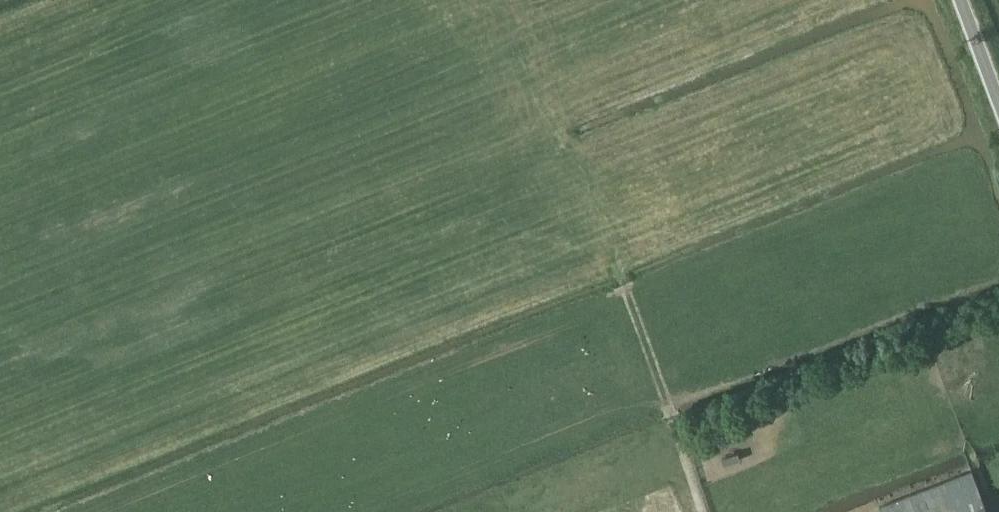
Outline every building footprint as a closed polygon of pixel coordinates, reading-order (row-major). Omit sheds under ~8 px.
[(973,470),(880,506),(882,511),(989,511),(973,470)]
